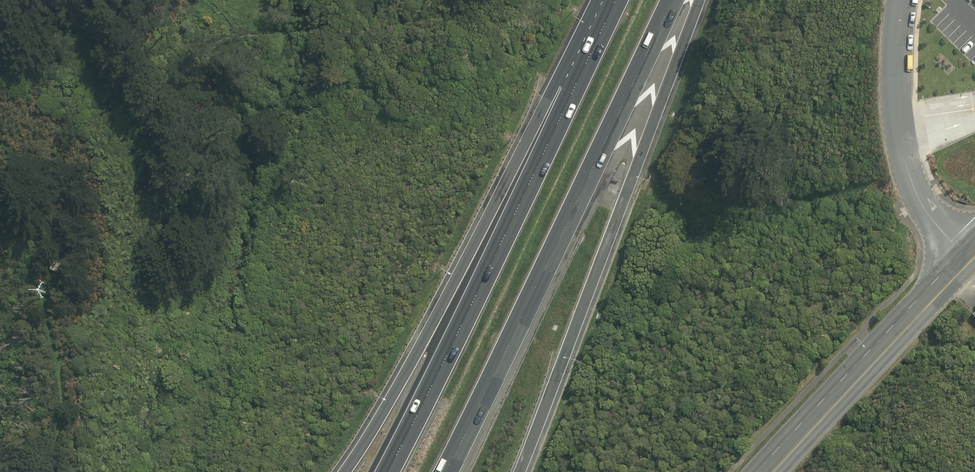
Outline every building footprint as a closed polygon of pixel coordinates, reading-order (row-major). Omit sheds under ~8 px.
[(64,264),(56,261),(52,271),(60,274),(64,264)]
